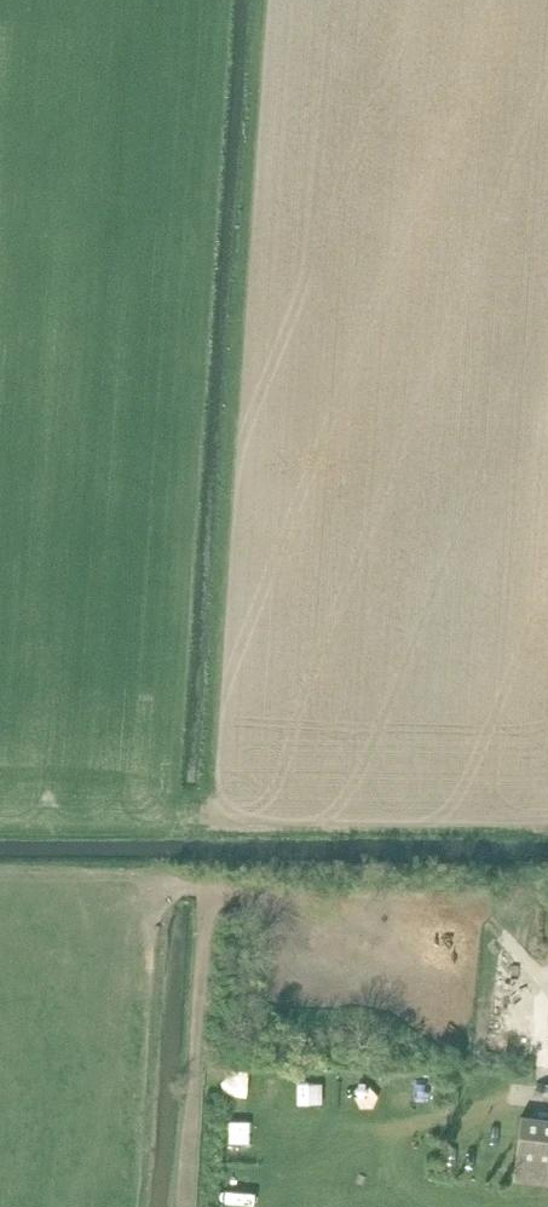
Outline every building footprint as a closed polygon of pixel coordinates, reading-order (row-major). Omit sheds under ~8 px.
[(513,1181),(547,1186),(547,1118),(521,1115),(513,1181)]
